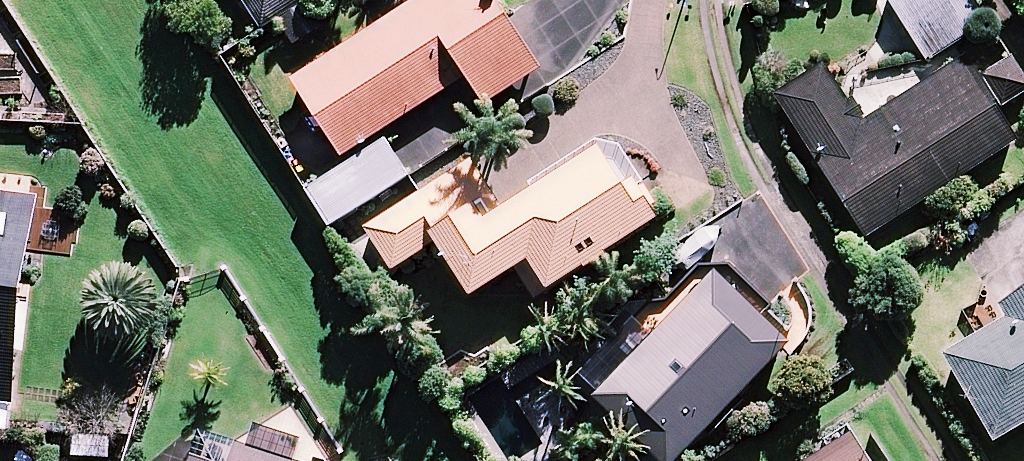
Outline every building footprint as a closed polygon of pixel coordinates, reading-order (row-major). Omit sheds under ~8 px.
[(262,29),(307,0),(243,0),(262,29)] [(293,45),(327,23),(312,0),(311,0),(277,21),(293,45)] [(496,0),(412,0),(290,77),(341,156),(465,77),(483,104),(540,69),(496,0)] [(973,0),(891,0),(889,1),(927,60),(987,21),(973,0)] [(978,76),(966,57),(862,123),(824,63),(775,94),(866,237),(1017,141),(997,110),(1023,93),(1023,73),(1012,54),(978,76)] [(409,175),(384,138),(305,190),(330,227),(409,175)] [(532,300),(661,219),(635,177),(623,184),(600,147),(503,209),(471,159),(364,226),(392,270),(437,242),(471,296),(513,270),(532,300)] [(0,192),(0,403),(13,404),(38,196),(0,192)] [(593,397),(660,460),(675,460),(789,342),(714,271),(593,397)] [(998,303),(1007,318),(944,355),(995,441),(1023,424),(1023,288),(998,303)] [(247,445),(295,460),(325,460),(313,457),(317,444),(255,422),(247,445)] [(235,441),(202,429),(193,454),(213,460),(228,460),(235,441)] [(851,431),(805,460),(870,460),(851,431)] [(247,445),(235,441),(228,460),(295,460),(247,445)]
